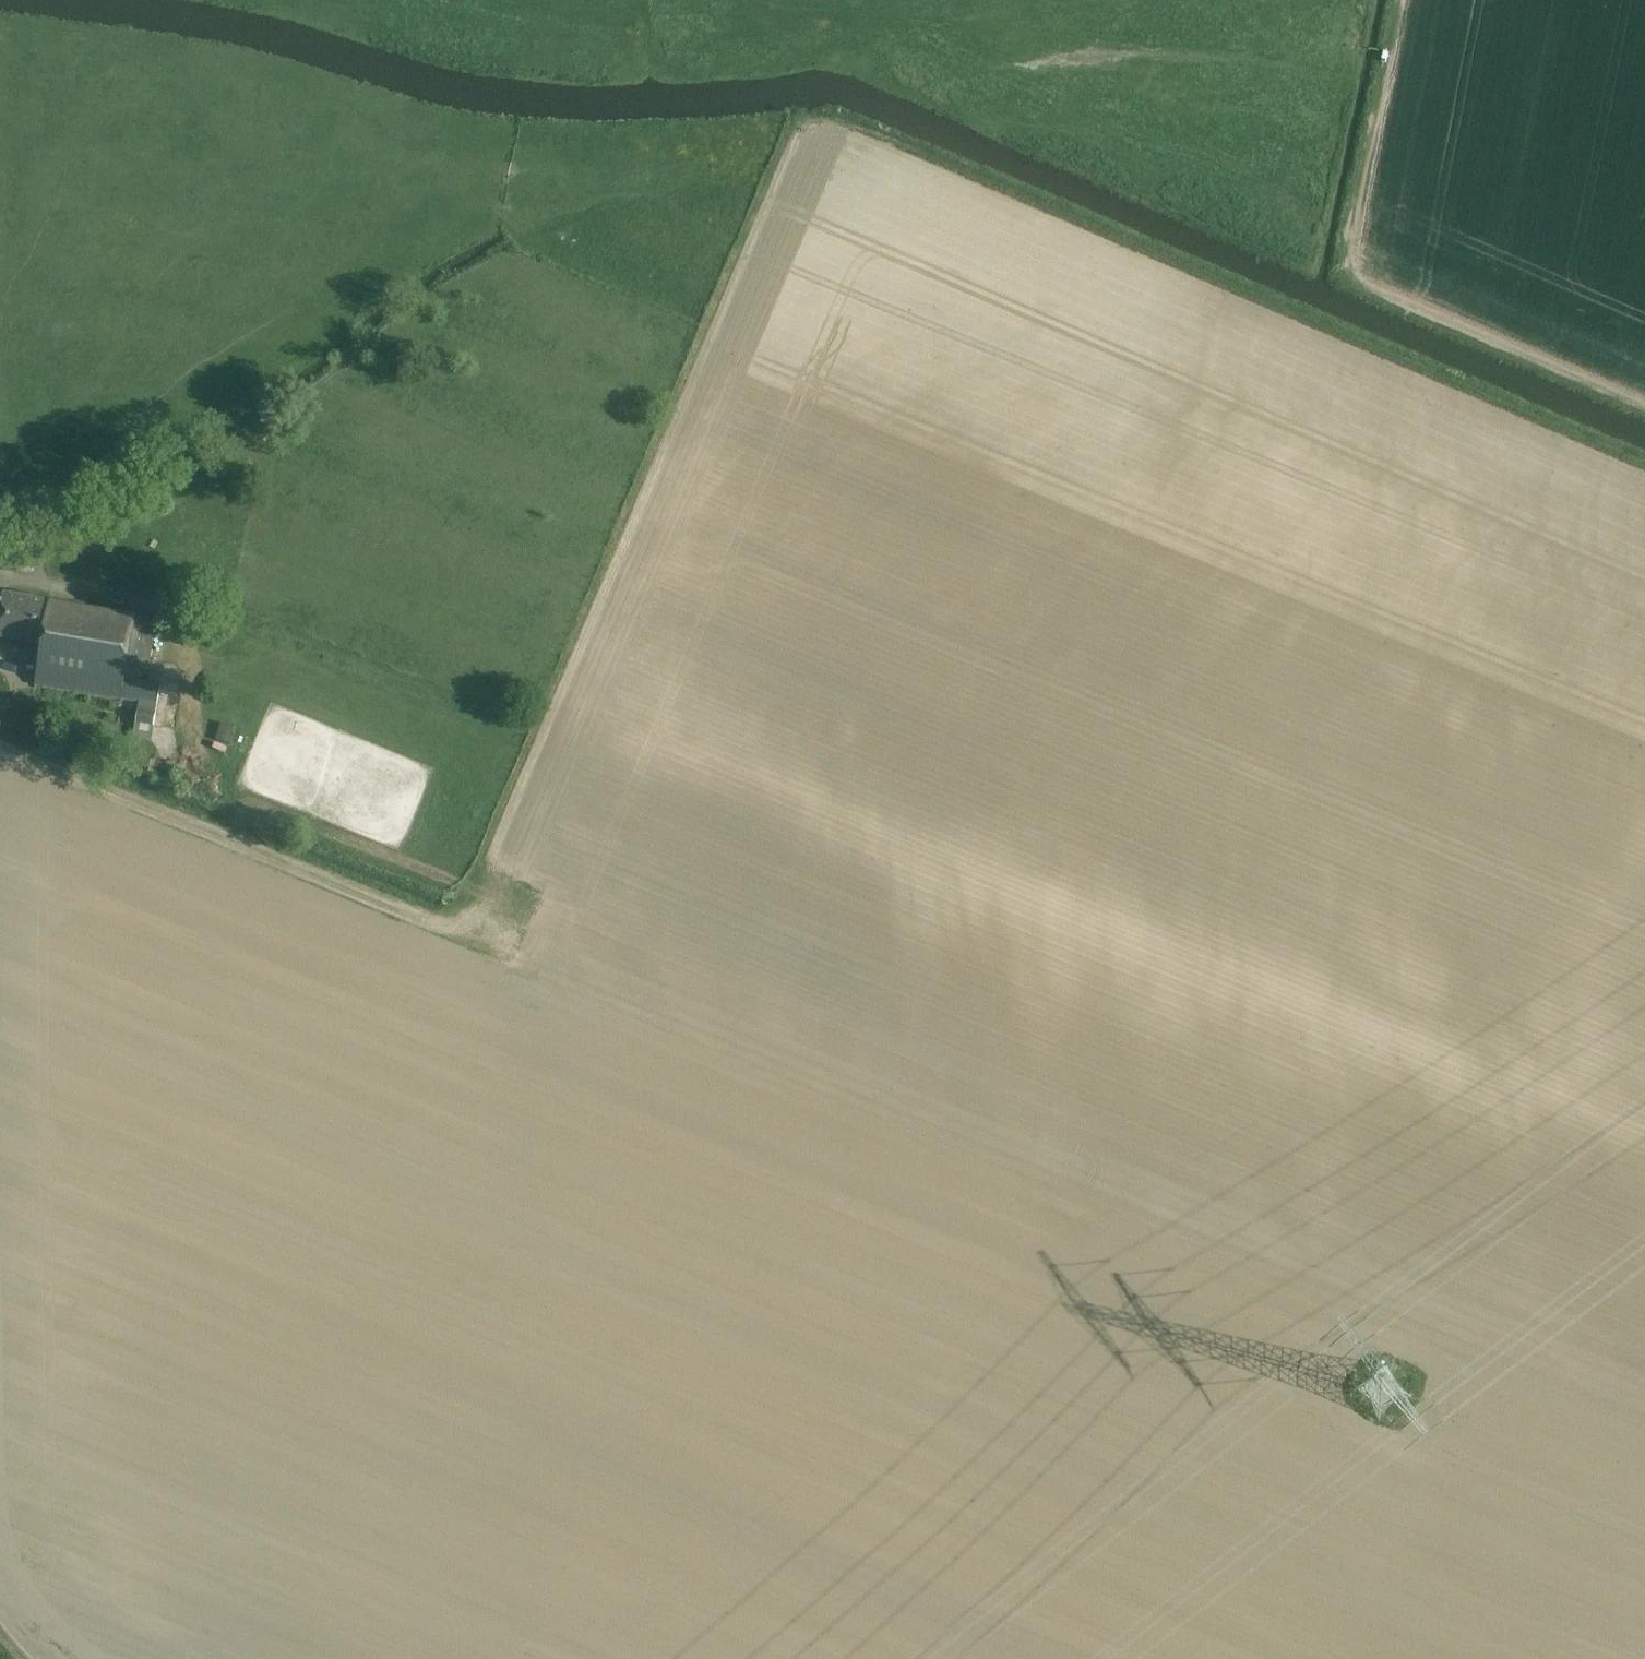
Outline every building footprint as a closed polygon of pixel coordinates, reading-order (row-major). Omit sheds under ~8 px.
[(23,550),(0,547),(0,569),(20,572),(23,550)] [(0,610),(0,637),(41,643),(35,686),(120,700),(138,702),(132,738),(150,740),(152,725),(159,686),(137,683),(140,660),(142,660),(145,660),(148,661),(154,622),(133,617),(46,602),(2,594),(0,610)] [(0,700),(0,710),(9,707),(7,698),(0,700)] [(219,722),(214,740),(230,744),(235,727),(221,722),(219,722)]
